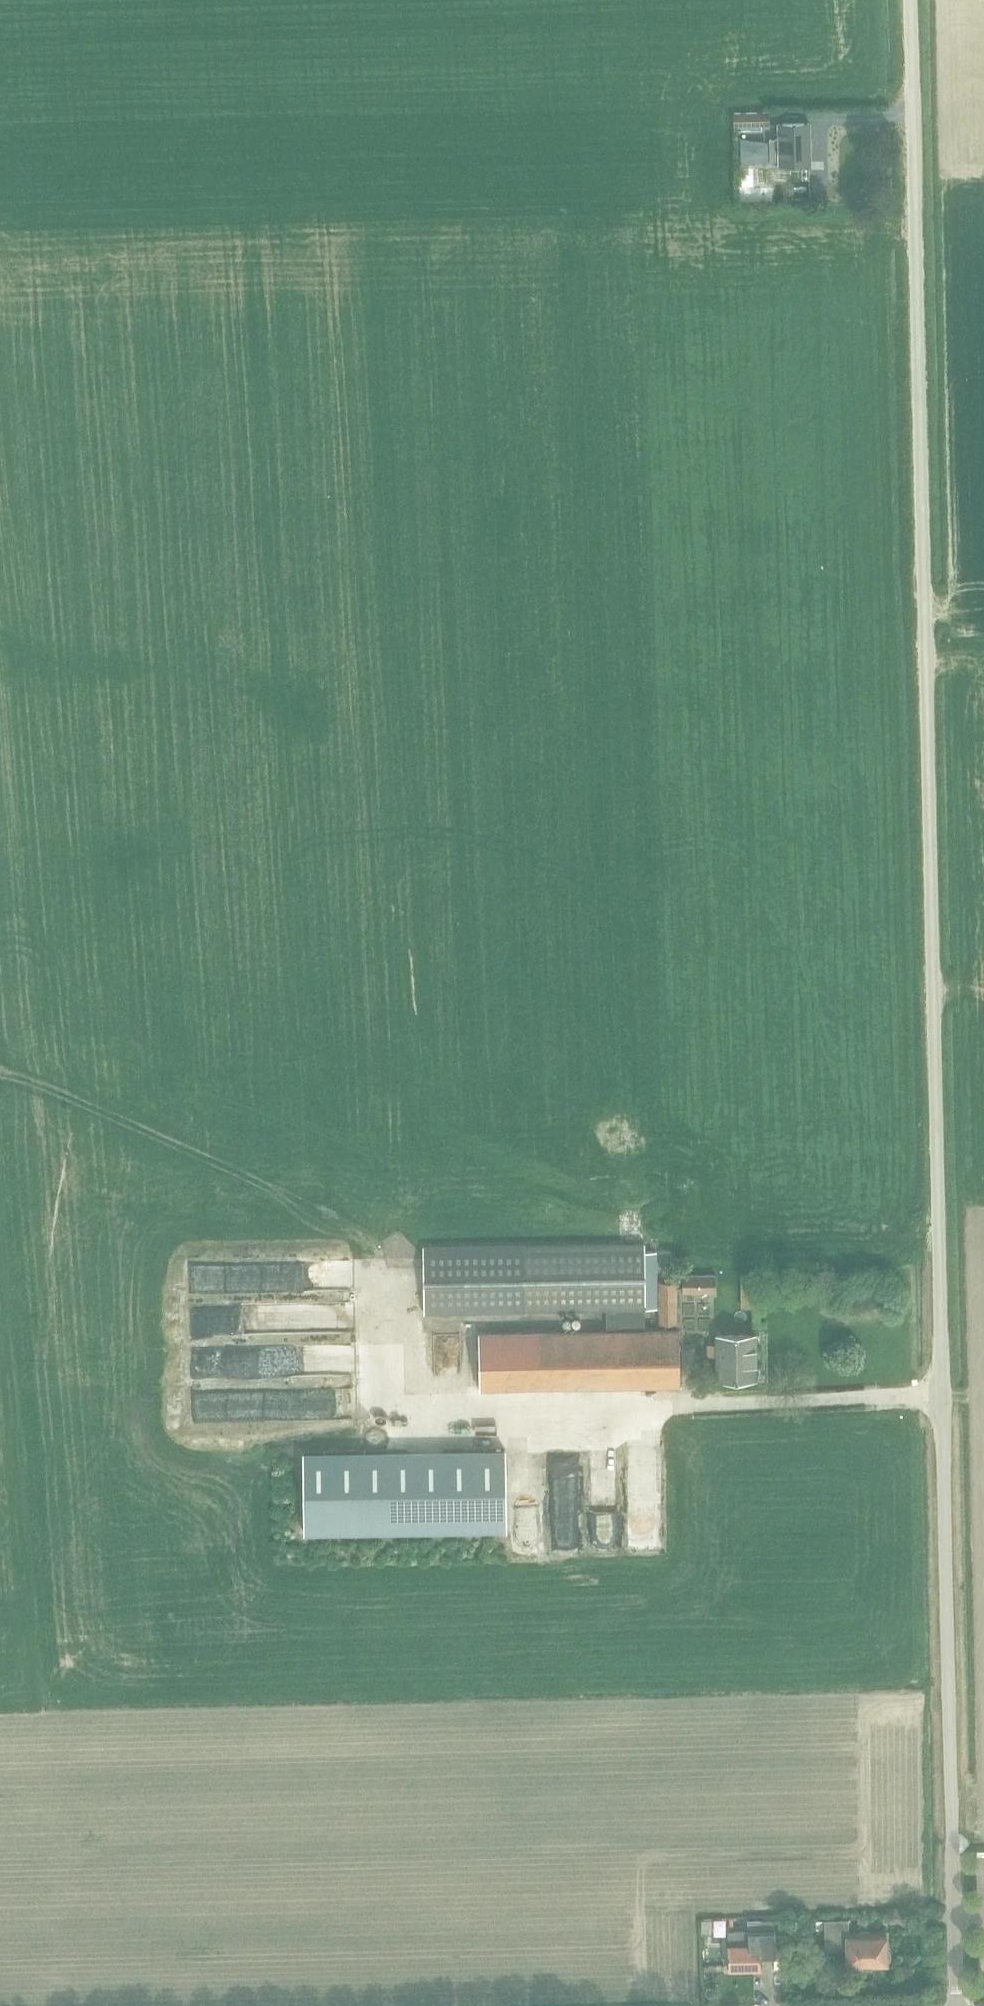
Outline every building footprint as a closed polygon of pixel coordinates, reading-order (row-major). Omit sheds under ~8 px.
[(734,112),(734,125),(768,124),(768,111),(734,112)] [(778,138),(769,138),(769,162),(778,162),(810,162),(809,121),(778,122),(778,138)] [(644,1242),(422,1246),(424,1311),(606,1308),(606,1330),(478,1332),(479,1388),(680,1384),(679,1328),(645,1329),(644,1307),(645,1307),(656,1307),(655,1251),(644,1251),(644,1242)] [(716,1274),(682,1274),(682,1290),(716,1290),(716,1274)] [(659,1280),(660,1322),(677,1322),(676,1280),(659,1280)] [(708,1354),(716,1354),(716,1378),(756,1377),(756,1333),(716,1334),(716,1343),(707,1343),(708,1354)] [(257,1336),(189,1336),(189,1363),(257,1363),(257,1336)] [(331,1384),(191,1381),(190,1407),(331,1410),(331,1384)] [(505,1448),(353,1450),(303,1451),(304,1532),(355,1531),(506,1529),(505,1448)] [(728,1967),(760,1967),(760,1943),(778,1943),(777,1918),(764,1918),(764,1919),(749,1919),(749,1931),(727,1932),(728,1943),(728,1967)] [(825,1919),(826,1947),(847,1946),(847,1965),(887,1963),(886,1931),(847,1932),(847,1919),(825,1919)]
